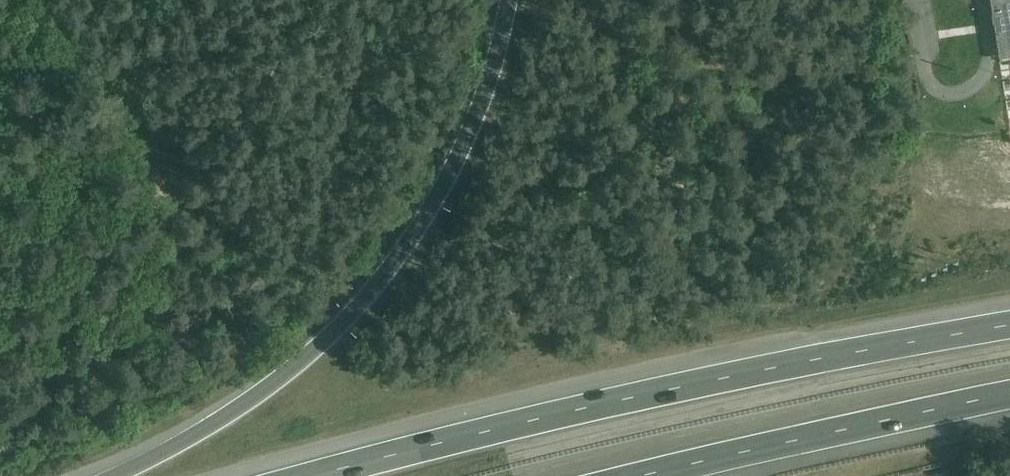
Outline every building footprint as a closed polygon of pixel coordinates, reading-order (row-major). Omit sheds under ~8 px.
[(1002,53),(1009,52),(1009,0),(994,0),(1002,53)]
